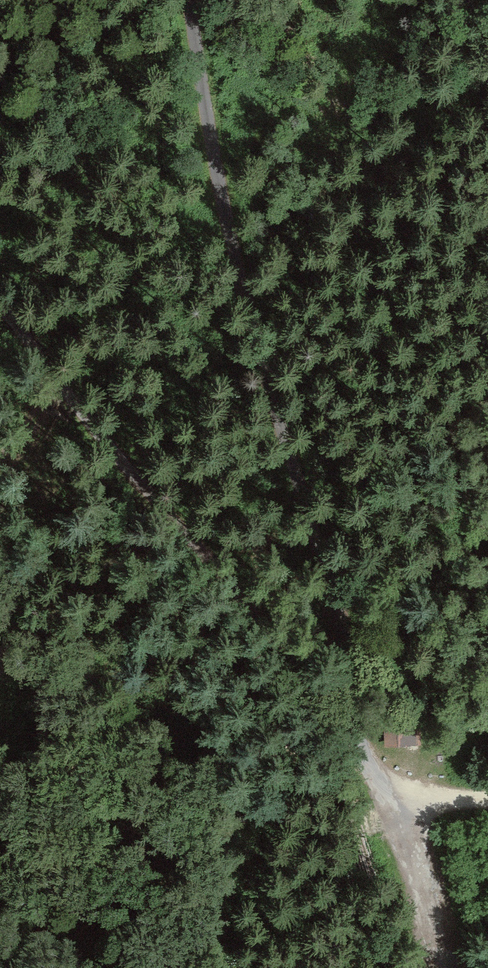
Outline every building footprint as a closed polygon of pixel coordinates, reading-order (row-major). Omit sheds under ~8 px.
[(420,721),(383,722),(384,747),(421,745),(420,721)]
